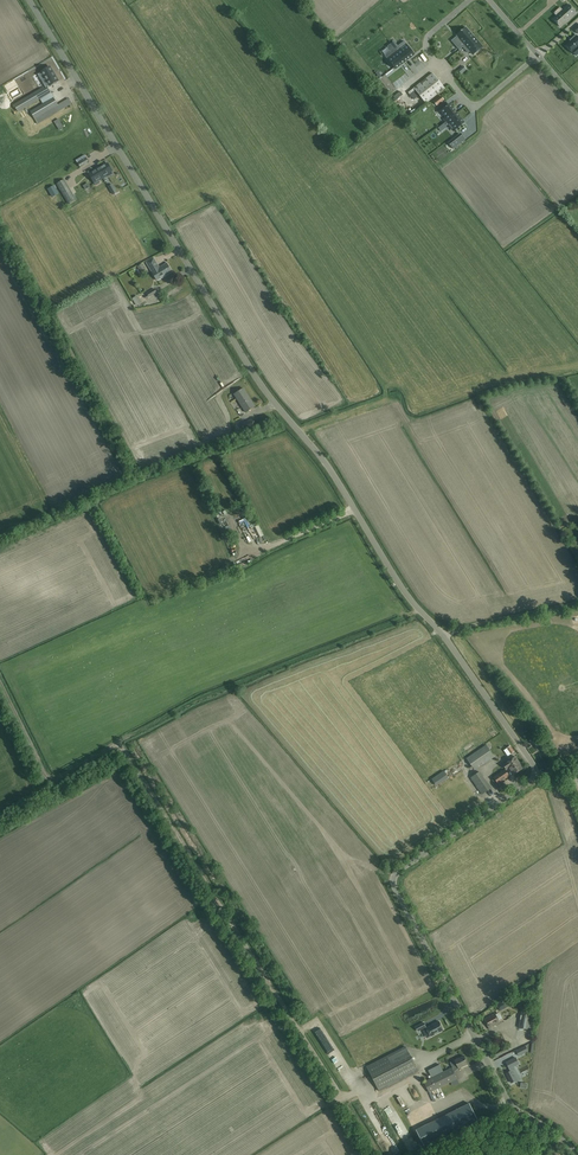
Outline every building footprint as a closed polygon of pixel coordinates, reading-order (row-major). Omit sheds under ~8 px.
[(565,23),(576,13),(569,5),(553,19),(560,27),(565,22),(565,23)] [(459,50),(463,47),(474,37),(473,37),(471,34),(472,34),(466,27),(456,35),(460,39),(459,40),(458,40),(454,43),(459,50)] [(577,49),(577,37),(576,35),(571,38),(572,39),(570,41),(571,42),(566,46),(572,53),(577,48),(577,49)] [(482,47),(474,37),(463,47),(468,53),(469,52),(468,51),(469,50),(473,55),(482,47)] [(404,61),(414,54),(408,46),(401,51),(399,49),(396,51),(404,61)] [(395,69),(404,61),(396,51),(393,53),(395,55),(389,60),(395,69)] [(409,76),(418,72),(414,63),(405,67),(409,76)] [(47,81),(44,83),(47,87),(58,81),(55,75),(54,76),(50,70),(43,74),(47,81)] [(413,87),(425,103),(444,88),(432,73),(413,87)] [(5,83),(0,86),(0,93),(8,88),(5,83)] [(54,97),(49,89),(45,91),(42,87),(13,105),(18,112),(40,99),(43,104),(54,97)] [(437,99),(434,102),(437,105),(440,103),(444,100),(441,96),(437,99)] [(27,132),(62,111),(55,99),(19,120),(27,132)] [(456,114),(449,104),(441,110),(446,117),(444,119),(446,122),(456,114)] [(456,129),(464,123),(456,114),(446,122),(448,125),(451,123),(456,129)] [(54,120),(59,129),(63,127),(58,118),(54,120)] [(463,137),(457,142),(455,139),(449,143),(453,149),(465,140),(463,137)] [(77,163),(80,168),(89,162),(86,157),(77,163)] [(107,177),(113,174),(111,171),(112,171),(108,163),(105,165),(104,164),(97,168),(102,178),(106,176),(107,177)] [(102,178),(97,168),(88,173),(95,185),(96,185),(100,183),(100,182),(99,180),(102,178)] [(76,200),(74,196),(64,179),(57,184),(69,204),(76,200)] [(47,188),(52,196),(58,192),(54,184),(47,188)] [(167,263),(159,268),(153,258),(147,262),(152,272),(157,280),(171,271),(167,263)] [(154,289),(147,293),(148,295),(145,297),(146,298),(156,292),(154,289)] [(255,407),(243,388),(234,394),(246,413),(255,407)] [(253,418),(241,424),(244,430),(255,425),(253,418)] [(259,525),(255,526),(260,537),(264,535),(259,525)] [(537,749),(542,746),(539,741),(540,741),(538,738),(537,739),(537,738),(532,741),(537,749)] [(475,770),(494,757),(486,745),(466,758),(475,770)] [(507,762),(503,765),(506,769),(509,767),(518,761),(515,757),(509,761),(508,759),(505,760),(507,762)] [(523,768),(518,761),(509,767),(514,775),(523,768)] [(431,778),(436,785),(449,777),(445,769),(431,778)] [(494,777),(498,783),(496,785),(499,789),(502,787),(500,784),(502,782),(501,780),(508,775),(505,770),(494,777)] [(482,776),(479,772),(470,778),(473,782),(482,776)] [(488,785),(479,791),(482,795),(482,794),(491,788),(488,785)] [(446,796),(450,808),(455,806),(452,794),(446,796)] [(508,1006),(507,1003),(505,1000),(496,1004),(500,1011),(508,1006)] [(530,1014),(522,1012),(519,1029),(522,1030),(523,1028),(528,1029),(530,1014)] [(490,1029),(494,1027),(493,1025),(503,1020),(501,1016),(500,1015),(498,1013),(496,1015),(495,1013),(484,1019),(490,1029)] [(392,1021),(338,1049),(351,1075),(367,1067),(379,1091),(418,1071),(392,1021)] [(431,1036),(444,1030),(439,1021),(426,1028),(431,1036)] [(417,1031),(426,1027),(424,1022),(415,1027),(417,1031)] [(415,1041),(421,1038),(417,1032),(412,1034),(415,1041)] [(527,1050),(525,1046),(516,1051),(518,1056),(527,1050)] [(331,1060),(334,1059),(332,1056),(338,1053),(336,1048),(328,1052),(331,1060)] [(461,1086),(453,1071),(467,1064),(463,1055),(450,1062),(453,1068),(452,1068),(452,1067),(444,1071),(432,1077),(423,1082),(429,1093),(430,1093),(433,1099),(437,1097),(461,1086)] [(519,1078),(517,1074),(513,1066),(518,1063),(515,1058),(506,1063),(510,1071),(506,1073),(511,1083),(519,1078)] [(440,1064),(428,1070),(432,1077),(444,1071),(440,1064)] [(424,1146),(435,1140),(427,1124),(416,1130),(424,1146)]
